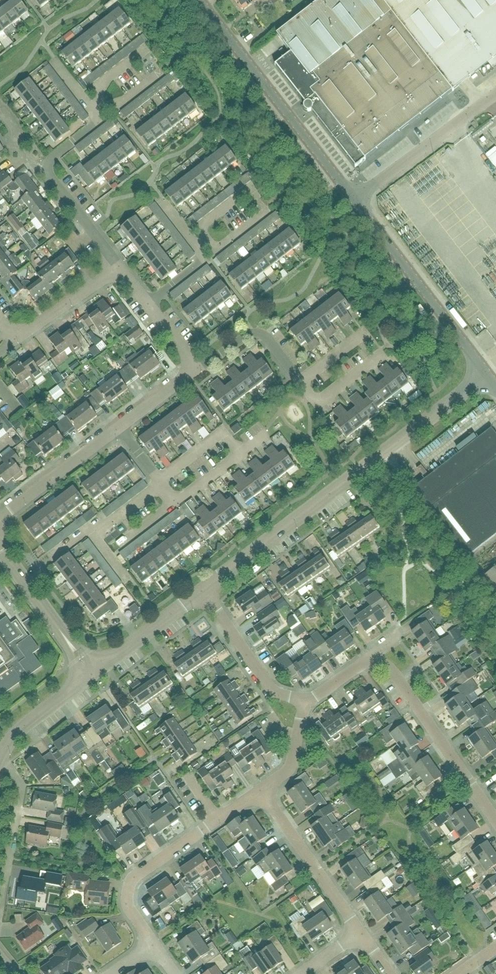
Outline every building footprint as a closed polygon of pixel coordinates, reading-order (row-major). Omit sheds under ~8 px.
[(20,20),(28,13),(18,0),(15,0),(9,5),(20,20)] [(48,3),(46,0),(32,0),(40,9),(48,3)] [(243,10),(256,0),(236,0),(243,10)] [(277,35),(291,53),(275,66),(305,104),(304,109),(308,111),(312,111),(355,167),(453,91),(452,90),(495,56),(495,0),(321,0),(277,35)] [(12,26),(20,20),(9,5),(1,11),(12,26)] [(111,16),(122,31),(131,25),(119,10),(111,16)] [(12,26),(1,11),(0,11),(0,27),(4,32),(12,26)] [(114,38),(122,31),(111,16),(103,22),(114,38)] [(106,44),(114,38),(103,22),(94,29),(106,44)] [(98,50),(106,44),(94,29),(86,35),(98,50)] [(90,56),(98,50),(86,35),(78,41),(90,56)] [(82,63),(90,56),(78,41),(70,47),(82,63)] [(73,69),(82,63),(70,47),(62,54),(73,69)] [(104,75),(107,73),(102,67),(99,69),(104,75)] [(49,78),(55,74),(53,70),(46,75),(49,78)] [(177,79),(172,72),(166,77),(171,84),(177,79)] [(96,82),(99,79),(94,73),(91,75),(96,82)] [(481,89),(488,83),(481,76),(475,81),(481,89)] [(21,99),(36,88),(30,80),(15,92),(21,99)] [(163,90),(166,88),(161,81),(158,84),(163,90)] [(155,96),(158,94),(153,87),(150,90),(155,96)] [(36,88),(21,99),(26,107),(42,95),(36,88)] [(147,103),(150,100),(145,94),(142,96),(147,103)] [(32,114),(47,103),(42,95),(26,107),(32,114)] [(177,101),(189,116),(197,110),(185,95),(177,101)] [(139,109),(142,106),(137,100),(134,102),(139,109)] [(180,123),(189,116),(177,101),(169,108),(180,123)] [(38,122),(53,110),(47,103),(32,114),(38,122)] [(130,115),(134,113),(129,106),(125,109),(130,115)] [(172,129),(180,123),(169,108),(161,114),(172,129)] [(44,129),(59,118),(53,110),(38,122),(44,129)] [(164,135),(172,129),(161,114),(152,120),(164,135)] [(50,137),(65,125),(59,118),(44,129),(50,137)] [(112,129),(116,127),(111,120),(107,123),(112,129)] [(156,142),(164,135),(152,120),(144,127),(156,142)] [(65,125),(50,137),(55,144),(71,133),(65,125)] [(104,135),(108,133),(103,127),(100,129),(104,135)] [(148,148),(156,142),(144,127),(136,133),(148,148)] [(480,144),(484,141),(477,131),(473,134),(480,144)] [(96,142),(99,139),(95,133),(91,135),(96,142)] [(116,144),(128,159),(136,152),(124,137),(116,144)] [(88,148),(91,146),(87,139),(83,142),(88,148)] [(120,165),(128,159),(116,144),(108,150),(120,165)] [(80,154),(84,152),(79,145),(75,148),(80,154)] [(218,153),(229,168),(237,162),(225,147),(218,153)] [(276,153),(272,147),(267,151),(268,152),(269,151),(272,156),(276,153)] [(111,171),(120,165),(108,150),(100,156),(111,171)] [(222,174),(229,168),(218,153),(210,159),(222,174)] [(103,177),(111,171),(100,156),(92,162),(103,177)] [(214,179),(222,174),(210,159),(203,165),(214,179)] [(94,184),(103,177),(92,162),(84,169),(80,164),(70,172),(75,178),(78,176),(88,189),(94,184)] [(195,170),(207,185),(214,179),(203,165),(195,170)] [(392,206),(426,248),(418,265),(460,316),(474,313),(462,299),(458,300),(460,297),(457,288),(462,284),(456,282),(458,277),(471,274),(472,277),(478,265),(493,284),(495,277),(495,182),(484,167),(446,198),(429,176),(392,206)] [(199,191),(207,185),(195,170),(188,176),(199,191)] [(14,184),(4,172),(0,175),(0,192),(6,187),(10,192),(12,192),(14,184)] [(26,197),(37,189),(26,175),(14,184),(12,192),(15,192),(20,189),(26,196),(26,197)] [(192,197),(199,191),(188,176),(180,182),(192,197)] [(184,203),(192,197),(180,182),(173,188),(184,203)] [(177,208),(184,203),(173,188),(165,194),(177,208)] [(28,209),(41,200),(37,195),(40,193),(37,189),(26,197),(26,196),(21,200),(18,203),(21,206),(24,204),(28,209)] [(36,219),(51,207),(47,203),(45,205),(41,200),(28,209),(32,214),(28,217),(31,221),(35,218),(36,219)] [(43,228),(55,218),(51,214),(54,212),(51,207),(36,219),(43,228)] [(55,218),(43,228),(47,233),(43,236),(46,240),(65,225),(61,221),(59,223),(55,218)] [(127,237),(142,226),(136,218),(121,230),(127,237)] [(270,227),(273,224),(268,218),(265,220),(270,227)] [(17,232),(23,228),(19,223),(16,219),(10,223),(14,227),(17,232)] [(191,227),(195,225),(190,219),(186,221),(191,227)] [(132,245),(147,233),(142,226),(127,237),(132,245)] [(25,242),(30,237),(27,233),(23,228),(17,232),(21,237),(25,242)] [(281,235),(293,250),(301,244),(289,229),(281,235)] [(172,238),(178,234),(176,230),(169,235),(172,238)] [(138,252),(153,241),(147,233),(132,245),(138,252)] [(248,244),(251,242),(246,235),(243,238),(248,244)] [(286,256),(293,250),(281,235),(274,241),(286,256)] [(30,237),(25,242),(28,245),(33,241),(30,237)] [(178,246),(184,241),(182,238),(175,243),(178,246)] [(144,260),(159,248),(153,241),(138,252),(144,260)] [(278,262),(286,256),(274,241),(266,247),(278,262)] [(28,250),(24,244),(19,248),(24,254),(28,250)] [(233,256),(236,253),(231,247),(228,249),(233,256)] [(271,268),(278,262),(266,247),(259,253),(271,268)] [(150,267),(165,256),(159,248),(144,260),(150,267)] [(56,262),(68,277),(72,274),(70,271),(75,267),(73,265),(78,261),(69,249),(59,256),(61,258),(56,262)] [(189,261),(195,256),(196,256),(193,253),(187,258),(189,261)] [(263,274),(271,268),(259,253),(251,258),(263,274)] [(17,259),(14,255),(7,260),(4,255),(3,255),(0,258),(0,273),(17,259)] [(156,275),(171,263),(165,256),(150,267),(156,275)] [(244,264),(256,279),(263,274),(251,258),(244,264)] [(14,277),(18,274),(14,269),(20,263),(17,259),(0,273),(0,277),(2,279),(0,280),(0,282),(3,285),(13,277),(14,277)] [(68,277),(56,262),(51,266),(46,259),(42,262),(57,281),(61,277),(63,280),(68,277)] [(51,285),(57,281),(42,262),(37,266),(43,272),(37,277),(41,281),(49,291),(54,288),(51,285)] [(171,263),(156,275),(161,282),(176,271),(171,263)] [(248,285),(256,279),(244,264),(236,270),(248,285)] [(241,291),(248,285),(236,270),(229,276),(241,291)] [(20,285),(14,277),(13,277),(3,285),(14,299),(26,289),(27,282),(24,282),(20,285)] [(35,302),(49,291),(41,281),(33,287),(29,282),(27,282),(26,289),(35,302)] [(266,291),(273,286),(269,281),(262,286),(266,291)] [(213,288),(225,304),(233,298),(221,282),(213,288)] [(217,309),(225,304),(213,288),(206,294),(217,309)] [(180,298),(183,295),(178,289),(175,291),(180,298)] [(210,315),(217,309),(206,294),(198,300),(210,315)] [(330,300),(348,324),(352,320),(346,311),(350,308),(339,294),(330,300)] [(106,322),(111,319),(116,325),(127,317),(119,306),(112,311),(104,300),(94,307),(98,312),(106,322)] [(202,321),(210,315),(198,300),(190,306),(202,321)] [(344,327),(348,324),(330,300),(322,306),(333,321),(338,318),(344,327)] [(195,327),(202,321),(190,306),(183,312),(195,327)] [(329,324),(333,321),(322,306),(314,313),(332,336),(336,333),(329,324)] [(98,312),(93,315),(89,310),(85,313),(87,315),(82,319),(89,328),(94,325),(101,334),(110,327),(106,322),(98,312)] [(328,339),(332,336),(314,313),(306,319),(317,334),(321,331),(328,339)] [(313,337),(317,334),(306,319),(298,325),(316,349),(320,345),(313,337)] [(78,322),(74,325),(79,332),(83,328),(78,322)] [(70,349),(70,350),(73,354),(83,347),(87,344),(79,332),(74,325),(69,328),(68,326),(63,329),(68,335),(63,338),(62,339),(70,349)] [(312,351),(316,349),(298,325),(289,332),(301,346),(305,343),(312,351)] [(135,341),(143,334),(137,326),(125,336),(130,342),(134,339),(135,341)] [(91,340),(96,337),(91,331),(87,334),(91,340)] [(62,339),(63,338),(59,333),(49,340),(58,352),(51,357),(58,366),(68,359),(64,353),(70,350),(70,349),(62,339)] [(335,347),(339,344),(334,338),(330,341),(335,347)] [(96,346),(101,352),(107,347),(103,342),(96,346)] [(146,355),(140,360),(150,374),(160,366),(153,357),(156,354),(152,348),(145,353),(146,355)] [(31,378),(30,379),(34,383),(43,376),(39,370),(49,363),(40,351),(26,361),(28,364),(24,367),(23,367),(31,378)] [(140,381),(150,374),(140,360),(136,354),(127,362),(129,366),(123,371),(131,382),(138,377),(140,381)] [(247,358),(265,381),(273,375),(262,361),(258,364),(251,355),(247,358)] [(257,388),(265,381),(247,358),(243,361),(250,370),(246,373),(257,388)] [(121,368),(117,362),(115,361),(112,363),(118,371),(121,368)] [(23,367),(24,367),(20,362),(10,369),(18,380),(12,385),(20,394),(30,387),(26,382),(30,379),(31,378),(23,367)] [(75,376),(82,369),(77,364),(70,371),(75,376)] [(383,367),(401,391),(409,384),(398,370),(393,373),(387,364),(383,367)] [(257,388),(246,373),(242,377),(235,367),(230,371),(248,394),(257,388)] [(393,397),(401,391),(383,367),(379,370),(385,379),(381,382),(393,397)] [(125,386),(131,382),(123,371),(116,375),(117,377),(107,384),(118,398),(128,390),(125,386)] [(240,400),(248,394),(230,371),(226,374),(233,383),(229,386),(240,400)] [(57,385),(64,380),(58,372),(51,377),(57,385)] [(73,374),(62,382),(66,387),(76,378),(73,374)] [(393,397),(381,382),(377,385),(371,377),(367,380),(384,403),(393,397)] [(240,400),(229,386),(225,389),(218,380),(214,383),(232,407),(240,400)] [(376,409),(384,403),(367,380),(363,383),(369,392),(365,395),(379,414),(380,413),(376,409)] [(224,413),(232,407),(214,383),(210,386),(217,395),(213,399),(224,413)] [(108,405),(118,398),(107,384),(98,391),(97,390),(90,395),(92,398),(99,406),(105,401),(108,405)] [(379,414),(365,395),(368,399),(364,403),(357,394),(354,397),(371,420),(379,414)] [(189,403),(200,417),(204,413),(211,423),(215,420),(197,396),(189,403)] [(363,426),(371,420),(354,397),(349,400),(356,409),(352,412),(363,426)] [(94,413),(101,408),(100,408),(99,406),(92,398),(86,402),(87,404),(77,411),(88,424),(97,417),(94,413)] [(25,401),(20,405),(24,410),(30,406),(25,401)] [(195,420),(200,417),(189,403),(181,409),(198,432),(202,429),(195,420)] [(363,426),(352,412),(348,415),(341,406),(337,409),(355,432),(363,426)] [(194,435),(198,432),(181,409),(172,415),(183,429),(187,426),(194,435)] [(347,439),(355,432),(337,409),(333,412),(340,421),(336,424),(347,439)] [(77,432),(88,424),(77,411),(67,418),(66,417),(60,422),(68,433),(74,428),(77,432)] [(179,432),(183,429),(172,415),(164,421),(182,445),(186,441),(179,432)] [(14,428),(7,419),(0,425),(0,432),(3,429),(7,434),(14,428)] [(178,448),(182,445),(164,421),(156,427),(167,442),(171,439),(178,448)] [(61,438),(68,433),(60,422),(53,427),(54,428),(45,436),(55,450),(65,442),(61,438)] [(235,435),(242,430),(238,425),(230,430),(235,435)] [(162,445),(167,442),(156,427),(148,434),(165,457),(169,454),(162,445)] [(495,535),(495,435),(491,429),(414,488),(467,557),(495,535)] [(148,434),(139,440),(150,454),(154,451),(164,464),(164,465),(166,468),(170,465),(148,434)] [(45,457),(55,450),(45,436),(35,443),(34,442),(28,446),(36,457),(42,453),(45,457)] [(268,450),(286,473),(294,467),(284,453),(280,456),(272,447),(268,450)] [(3,459),(9,454),(7,450),(0,455),(3,459)] [(278,479),(286,473),(268,450),(264,453),(271,462),(267,465),(278,479)] [(3,459),(1,460),(6,465),(0,470),(0,477),(6,484),(13,479),(16,482),(23,476),(15,465),(20,461),(12,451),(9,454),(3,459)] [(115,461),(127,476),(135,470),(124,455),(115,461)] [(278,479),(267,465),(263,469),(256,460),(252,462),(270,486),(278,479)] [(118,482),(127,476),(115,461),(107,467),(118,482)] [(262,492),(270,486),(252,462),(248,465),(255,475),(251,478),(262,492)] [(110,489),(118,482),(107,467),(99,474),(110,489)] [(262,492),(251,478),(247,481),(240,472),(235,475),(253,498),(262,492)] [(102,495),(110,489),(99,474),(90,480),(102,495)] [(245,505),(253,498),(235,475),(232,478),(239,487),(234,491),(245,505)] [(93,501),(102,495),(90,480),(82,486),(93,501)] [(144,490),(148,487),(143,481),(140,483),(144,490)] [(66,494),(77,509),(85,502),(74,487),(66,494)] [(136,496),(140,494),(140,493),(135,487),(131,490),(136,496)] [(128,502),(131,500),(126,493),(123,496),(128,502)] [(68,515),(77,509),(66,494),(57,500),(68,515)] [(228,513),(234,520),(242,514),(237,507),(231,500),(227,503),(220,494),(216,497),(228,513)] [(225,526),(234,520),(228,513),(216,497),(212,500),(219,509),(215,512),(220,519),(225,526)] [(60,521),(68,515),(57,500),(49,506),(60,521)] [(120,509),(123,506),(118,500),(115,502),(120,509)] [(52,527),(60,521),(49,506),(41,512),(52,527)] [(111,515),(115,512),(110,506),(107,508),(111,515)] [(186,519),(192,515),(185,506),(180,511),(186,519)] [(212,525),(217,533),(225,526),(220,519),(215,512),(211,515),(204,506),(200,510),(212,525)] [(145,520),(149,514),(145,510),(140,516),(145,520)] [(209,539),(217,533),(212,525),(200,510),(196,513),(203,522),(198,525),(203,532),(209,539)] [(367,510),(362,513),(367,519),(363,522),(372,536),(378,531),(380,530),(371,516),(367,510)] [(43,534),(52,527),(41,512),(32,519),(43,534)] [(35,540),(43,534),(32,519),(24,525),(35,540)] [(372,536),(363,522),(358,525),(354,519),(350,521),(364,541),(372,536)] [(355,547),(364,541),(350,521),(346,524),(350,531),(346,534),(355,547)] [(180,532),(191,547),(200,541),(189,526),(180,532)] [(355,547),(346,534),(342,537),(337,530),(333,533),(347,553),(355,547)] [(183,553),(191,547),(180,532),(172,538),(183,553)] [(147,533),(144,536),(149,542),(152,539),(147,533)] [(339,559),(347,553),(333,533),(329,536),(333,542),(329,546),(333,551),(329,554),(334,562),(339,559)] [(175,559),(183,553),(172,538),(164,544),(175,559)] [(140,548),(144,545),(139,539),(136,542),(140,548)] [(167,565),(175,559),(164,544),(155,551),(167,565)] [(86,560),(91,556),(97,551),(95,548),(88,553),(83,556),(86,560)] [(313,562),(322,575),(331,569),(321,556),(317,549),(312,552),(317,559),(313,562)] [(147,557),(158,572),(167,565),(155,551),(147,557)] [(124,560),(127,558),(123,552),(119,554),(124,560)] [(476,567),(480,573),(495,562),(495,553),(476,567)] [(61,574),(75,562),(69,554),(55,565),(61,574)] [(194,564),(199,561),(195,554),(190,558),(194,564)] [(150,578),(158,572),(147,557),(139,563),(150,578)] [(322,575),(313,562),(308,565),(304,558),(300,561),(314,581),(322,575)] [(462,564),(468,571),(473,568),(467,560),(462,564)] [(305,587),(314,581),(300,561),(295,564),(300,570),(296,573),(305,587)] [(75,562),(61,574),(67,582),(82,570),(75,562)] [(142,584),(150,578),(139,563),(131,569),(142,584)] [(485,576),(495,590),(495,567),(485,576)] [(73,590),(88,579),(82,570),(67,582),(73,590)] [(305,587),(296,573),(292,576),(287,570),(283,573),(297,593),(305,587)] [(288,599),(297,593),(283,573),(279,575),(283,582),(279,585),(288,599)] [(79,598),(94,587),(88,579),(73,590),(79,598)] [(116,589),(122,584),(119,580),(113,585),(116,589)] [(85,606),(100,595),(94,587),(79,598),(85,606)] [(272,602),(265,591),(255,598),(251,592),(236,602),(244,614),(252,609),(255,614),(272,602)] [(364,609),(375,626),(385,619),(379,611),(386,606),(376,592),(365,600),(369,606),(364,609)] [(303,605),(294,611),(297,616),(314,606),(306,594),(299,599),(303,605)] [(100,595),(85,606),(97,621),(109,611),(112,615),(119,610),(111,599),(106,603),(100,595)] [(280,618),(272,606),(256,617),(261,623),(254,628),(262,640),(280,627),(276,621),(280,618)] [(375,626),(364,609),(359,613),(355,608),(351,611),(347,606),(341,611),(353,629),(360,624),(366,633),(375,626)] [(418,643),(435,631),(428,622),(433,618),(429,611),(415,620),(420,627),(412,633),(418,643)] [(20,683),(22,686),(32,679),(30,676),(42,667),(33,655),(40,650),(30,637),(29,638),(17,620),(11,624),(7,618),(0,623),(0,698),(20,683)] [(335,638),(345,652),(355,645),(349,637),(354,633),(345,620),(335,627),(340,634),(335,638)] [(26,629),(31,637),(38,632),(33,624),(26,629)] [(435,655),(453,643),(455,642),(449,634),(441,640),(435,631),(418,643),(425,652),(430,649),(435,655)] [(345,652),(335,638),(330,641),(325,634),(320,637),(317,633),(311,638),(323,655),(329,651),(335,659),(345,652)] [(280,648),(286,644),(282,637),(275,642),(280,648)] [(316,660),(323,655),(311,638),(304,642),(306,646),(296,652),(297,654),(312,675),(322,668),(316,660)] [(195,642),(209,662),(217,656),(208,642),(204,645),(199,639),(195,642)] [(200,667),(209,662),(195,642),(191,645),(195,651),(191,654),(200,667)] [(220,643),(212,648),(217,656),(225,650),(220,643)] [(440,677),(456,665),(450,656),(458,650),(453,643),(435,655),(439,662),(433,667),(440,677)] [(178,653),(192,673),(200,667),(191,654),(187,657),(182,650),(178,653)] [(183,679),(192,673),(178,653),(174,656),(179,663),(174,666),(183,679)] [(297,654),(288,660),(285,655),(276,661),(289,679),(297,674),(302,682),(312,675),(297,654)] [(460,687),(472,679),(476,676),(471,669),(463,675),(456,665),(440,677),(447,686),(455,681),(460,687)] [(151,672),(165,692),(174,686),(164,673),(160,676),(155,669),(151,672)] [(157,698),(165,692),(151,672),(147,675),(152,681),(147,684),(157,698)] [(451,718),(473,702),(468,696),(478,689),(472,679),(460,687),(448,695),(452,701),(445,706),(449,711),(447,712),(451,718)] [(219,697),(237,684),(235,681),(231,684),(228,680),(214,690),(219,697)] [(157,698),(147,684),(143,687),(139,681),(134,684),(148,704),(157,698)] [(137,717),(142,713),(140,710),(148,704),(134,684),(130,687),(135,693),(130,696),(134,702),(129,706),(137,717)] [(223,704),(238,694),(236,691),(240,688),(237,684),(219,697),(223,704)] [(358,691),(372,711),(381,705),(383,708),(389,704),(382,694),(376,698),(371,692),(367,695),(362,688),(358,691)] [(372,711),(358,691),(354,694),(359,701),(347,709),(351,715),(359,726),(366,721),(364,717),(372,711)] [(228,711),(247,698),(244,695),(240,698),(238,694),(223,704),(228,711)] [(233,718),(247,708),(245,705),(249,702),(247,698),(228,711),(233,718)] [(473,711),(469,705),(451,718),(455,723),(456,721),(460,727),(467,722),(471,728),(494,712),(487,702),(473,711)] [(96,714),(111,735),(120,728),(124,734),(131,729),(117,709),(111,714),(106,707),(105,708),(96,714)] [(247,708),(233,718),(238,725),(252,715),(256,712),(254,709),(250,712),(247,708)] [(359,726),(351,715),(343,720),(339,714),(335,717),(330,711),(326,714),(340,734),(349,728),(351,732),(359,726)] [(492,738),(485,728),(495,720),(495,714),(494,712),(471,728),(476,735),(469,739),(475,749),(492,738)] [(102,742),(111,735),(96,714),(87,721),(91,727),(84,731),(105,761),(109,758),(105,751),(107,750),(104,745),(102,742)] [(339,734),(340,734),(326,714),(322,717),(327,723),(322,726),(323,728),(318,732),(326,742),(331,738),(332,740),(332,739),(334,740),(336,741),(340,738),(340,736),(339,734)] [(140,732),(152,723),(158,719),(155,715),(149,719),(150,719),(137,728),(140,732)] [(164,735),(178,725),(173,718),(159,728),(159,729),(155,732),(157,735),(161,732),(164,735)] [(164,745),(183,732),(178,725),(164,735),(166,739),(162,742),(164,745)] [(397,745),(412,735),(405,725),(395,732),(390,725),(379,733),(386,745),(394,740),(397,745)] [(98,766),(105,761),(84,731),(78,735),(75,731),(65,738),(76,755),(86,748),(90,754),(98,766)] [(247,746),(261,766),(265,763),(261,756),(264,754),(266,755),(272,751),(258,731),(252,735),(255,740),(247,746)] [(173,749),(188,739),(183,732),(164,745),(167,749),(171,746),(173,749)] [(364,733),(359,737),(363,744),(369,740),(364,733)] [(418,744),(412,735),(397,745),(400,750),(393,755),(397,759),(387,766),(391,773),(395,771),(415,757),(420,753),(416,746),(418,744)] [(236,736),(228,742),(231,746),(239,740),(236,736)] [(76,755),(65,738),(54,745),(59,752),(53,756),(74,787),(81,783),(70,767),(80,760),(76,755)] [(475,749),(482,759),(491,753),(495,760),(495,759),(495,744),(492,738),(475,749)] [(174,759),(192,746),(188,739),(173,749),(175,753),(171,756),(174,759)] [(147,754),(142,746),(135,751),(140,758),(147,754)] [(192,746),(174,759),(176,763),(180,760),(183,763),(197,753),(192,746)] [(239,752),(235,747),(229,751),(235,759),(234,760),(236,764),(241,770),(252,762),(257,769),(261,766),(247,746),(239,752)] [(216,767),(230,787),(234,785),(229,778),(234,775),(229,768),(236,764),(234,760),(229,753),(222,758),(224,762),(216,767)] [(45,764),(38,754),(26,762),(39,782),(49,775),(53,781),(63,774),(55,763),(49,767),(46,764),(45,764)] [(395,771),(391,773),(396,780),(400,777),(406,773),(410,778),(413,782),(420,777),(420,778),(434,767),(428,758),(425,759),(420,763),(415,757),(395,771)] [(226,790),(230,787),(216,767),(207,773),(204,768),(198,773),(211,791),(221,784),(226,790)] [(434,767),(420,778),(423,782),(416,787),(424,799),(438,790),(433,783),(441,777),(434,767)] [(123,768),(113,774),(116,779),(126,774),(123,768)] [(294,804),(309,794),(305,789),(313,784),(305,773),(292,783),(296,788),(288,794),(294,804)] [(340,780),(337,775),(330,779),(334,784),(340,780)] [(153,780),(158,790),(166,785),(160,776),(153,780)] [(385,777),(380,780),(383,784),(384,786),(389,782),(385,777)] [(146,780),(138,786),(141,792),(150,786),(146,780)] [(62,823),(64,812),(55,811),(57,797),(36,793),(33,810),(49,813),(48,820),(62,823)] [(132,793),(125,797),(130,805),(137,801),(132,793)] [(162,806),(157,809),(169,826),(179,820),(174,812),(180,807),(171,793),(159,801),(162,806)] [(352,797),(349,793),(343,797),(348,805),(354,800),(352,797)] [(309,794),(294,804),(301,814),(309,808),(314,814),(327,805),(319,794),(312,799),(309,794)] [(147,805),(137,812),(149,829),(154,825),(160,833),(169,826),(157,809),(152,812),(147,805)] [(318,838),(338,823),(332,814),(334,812),(330,805),(315,815),(319,822),(311,828),(318,838)] [(451,809),(434,821),(438,828),(443,824),(450,834),(471,820),(464,810),(455,816),(451,809)] [(125,833),(137,849),(146,842),(139,832),(145,827),(133,810),(124,816),(132,828),(125,833)] [(245,838),(260,828),(253,818),(244,824),(240,817),(227,827),(235,838),(242,833),(245,838)] [(457,854),(474,842),(469,835),(478,830),(471,820),(454,831),(461,841),(452,847),(456,854),(457,854)] [(60,838),(62,826),(49,823),(47,831),(29,828),(27,842),(46,846),(48,836),(60,838)] [(338,823),(318,838),(321,842),(320,843),(323,848),(324,847),(325,847),(333,842),(337,848),(353,837),(349,830),(346,830),(344,831),(338,823)] [(137,849),(125,833),(118,838),(110,826),(99,833),(113,854),(121,848),(127,856),(137,849)] [(245,838),(238,843),(241,848),(249,859),(263,850),(258,843),(266,838),(260,828),(245,838)] [(218,837),(212,840),(217,847),(222,844),(218,837)] [(456,854),(450,859),(455,865),(465,858),(472,868),(494,853),(487,843),(479,848),(474,842),(457,854),(456,854)] [(349,865),(341,870),(348,880),(364,869),(369,865),(363,855),(364,854),(360,848),(345,858),(349,865)] [(270,857),(266,850),(253,860),(264,876),(265,875),(285,861),(279,851),(270,857)] [(378,870),(392,859),(386,851),(372,861),(378,870)] [(495,875),(495,874),(492,868),(495,865),(495,856),(494,853),(472,868),(479,877),(474,880),(476,884),(479,888),(480,886),(495,875)] [(190,863),(202,881),(207,877),(210,882),(222,874),(212,860),(206,865),(200,856),(190,863)] [(285,861),(269,872),(276,882),(271,886),(275,892),(289,883),(284,876),(292,871),(285,861)] [(197,884),(202,881),(190,863),(180,870),(186,878),(179,883),(180,883),(191,899),(198,895),(195,892),(200,888),(197,884)] [(368,891),(381,881),(386,878),(381,871),(371,878),(364,869),(348,880),(355,890),(363,884),(368,891)] [(16,900),(17,900),(36,903),(38,893),(44,894),(46,885),(61,887),(62,877),(41,873),(39,882),(23,879),(21,889),(18,889),(16,900)] [(86,904),(105,906),(107,906),(109,892),(107,892),(107,883),(89,881),(90,875),(68,873),(66,889),(87,892),(86,904)] [(248,884),(255,882),(253,875),(245,877),(248,884)] [(480,886),(485,893),(488,891),(491,896),(495,893),(495,875),(480,886)] [(223,880),(228,886),(228,887),(234,883),(229,876),(228,876),(223,880)] [(191,899),(180,883),(173,888),(167,879),(157,886),(170,905),(176,901),(180,898),(185,905),(192,901),(191,899)] [(371,913),(387,901),(381,892),(386,888),(381,881),(368,891),(372,897),(364,903),(371,913)] [(412,898),(420,893),(413,883),(406,888),(412,898)] [(151,897),(143,903),(146,907),(153,917),(170,905),(157,886),(148,893),(151,897)] [(464,898),(468,903),(468,904),(475,899),(471,893),(464,898)] [(290,901),(294,911),(301,908),(296,898),(290,901)] [(391,907),(387,901),(371,913),(378,923),(386,917),(391,923),(406,913),(403,908),(401,906),(399,908),(396,904),(391,907)] [(312,920),(323,935),(332,928),(327,920),(333,915),(324,902),(312,910),(317,917),(312,920)] [(409,904),(403,908),(406,913),(412,909),(409,904)] [(406,913),(391,923),(395,930),(387,936),(394,946),(411,933),(408,929),(414,924),(409,917),(417,912),(414,907),(412,909),(406,913)] [(476,921),(485,915),(481,908),(472,914),(476,921)] [(173,923),(180,919),(175,912),(168,916),(173,923)] [(26,951),(44,938),(37,928),(44,924),(37,914),(25,922),(30,929),(17,938),(26,951)] [(323,935),(312,920),(308,924),(303,917),(291,925),(300,938),(307,933),(313,942),(323,935)] [(55,927),(60,923),(56,918),(51,922),(55,927)] [(100,930),(93,919),(88,922),(87,920),(77,926),(85,938),(93,932),(107,953),(121,943),(116,935),(117,934),(110,924),(100,930)] [(185,955),(203,943),(199,938),(205,933),(197,922),(184,931),(188,938),(178,945),(185,955)] [(411,933),(394,946),(401,955),(409,950),(414,956),(429,945),(417,929),(411,933)] [(68,931),(63,934),(69,945),(74,942),(68,931)] [(262,953),(273,969),(283,962),(276,952),(282,948),(274,936),(268,941),(271,946),(262,953)] [(233,946),(251,972),(258,968),(262,973),(266,973),(273,969),(262,953),(254,958),(247,947),(245,949),(239,942),(233,946)] [(207,964),(220,955),(212,943),(206,947),(203,943),(185,955),(192,964),(202,958),(207,964)] [(68,947),(55,956),(57,959),(41,970),(44,973),(76,973),(84,969),(81,965),(87,961),(78,947),(71,951),(68,947)] [(413,959),(417,964),(410,969),(414,973),(431,973),(431,972),(430,970),(434,967),(430,962),(435,959),(428,949),(413,959)] [(219,973),(228,966),(220,955),(207,964),(211,971),(206,973),(220,973),(219,973)] [(348,973),(372,973),(366,965),(360,970),(354,962),(344,968),(348,973)] [(495,972),(490,965),(484,969),(488,973),(492,973),(495,972)]
